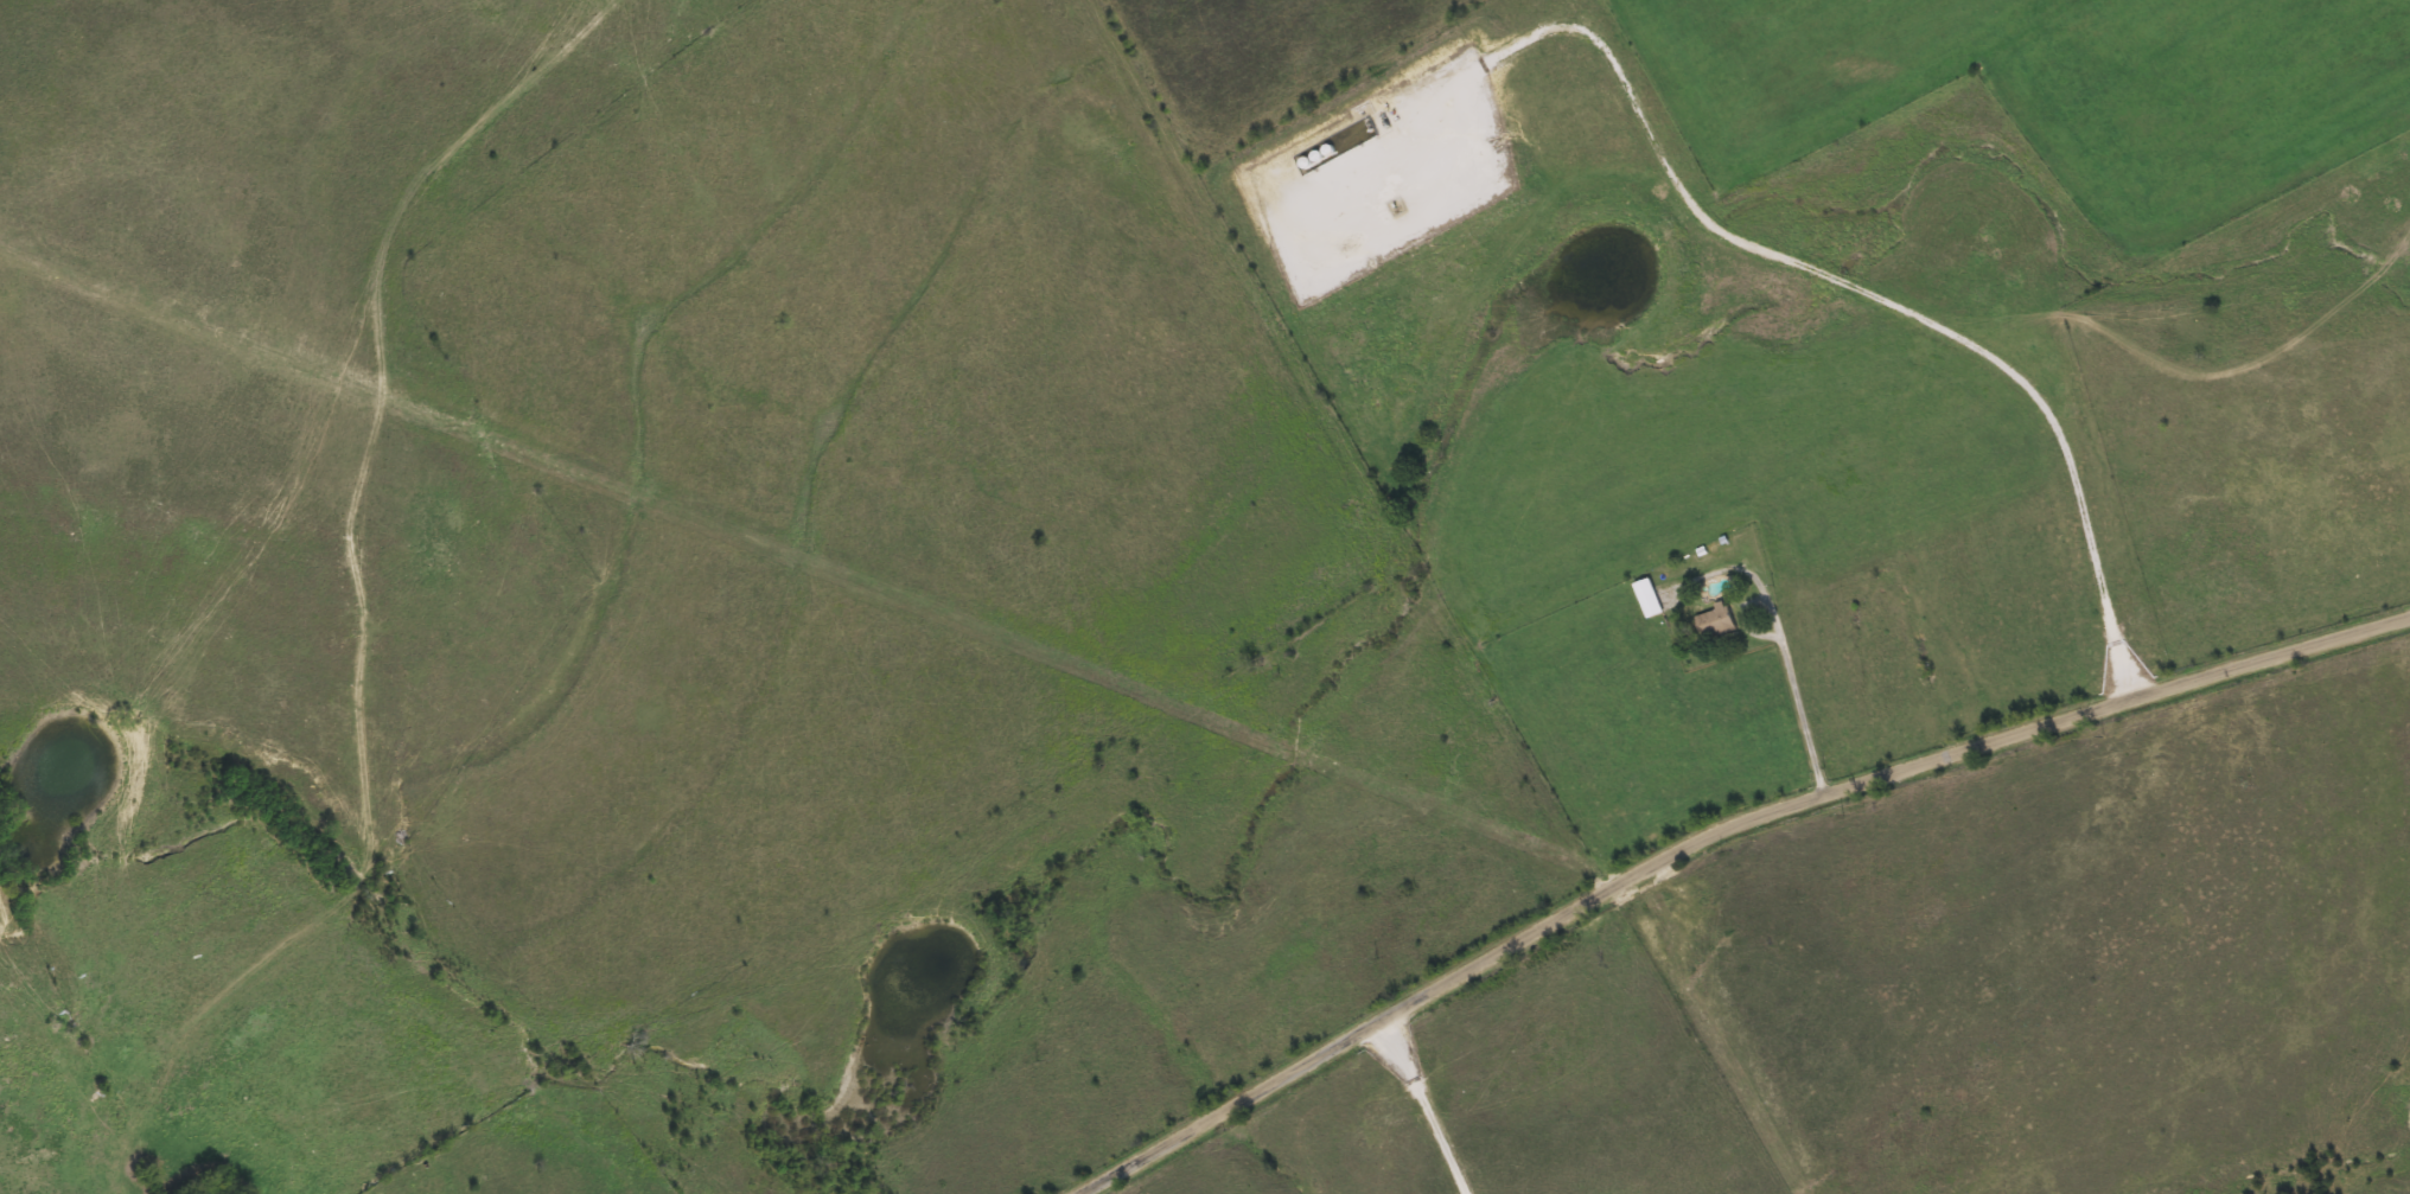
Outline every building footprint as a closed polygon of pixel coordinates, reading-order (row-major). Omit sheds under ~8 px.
[(1633,582),(1649,576),(1663,611),(1646,618),(1633,582)] [(1734,630),(1701,638),(1694,611),(1728,602),(1734,630)]
